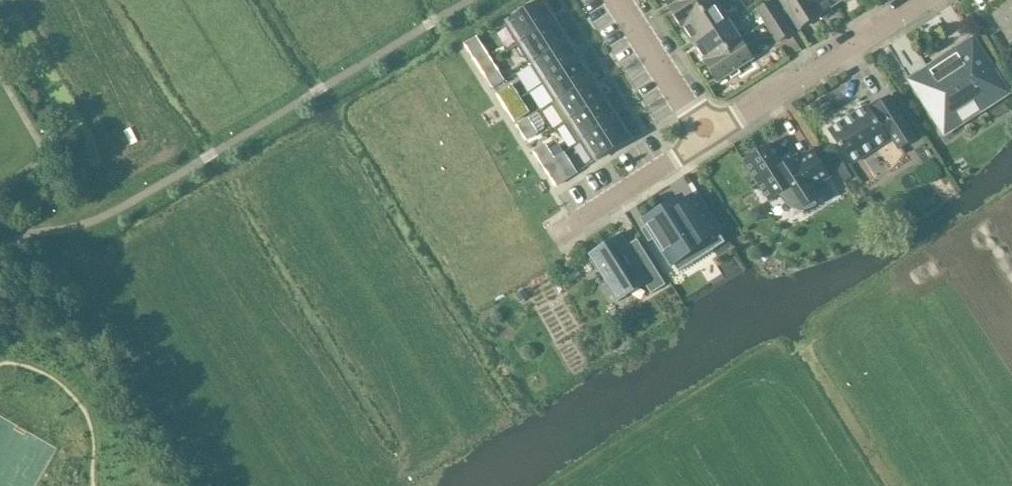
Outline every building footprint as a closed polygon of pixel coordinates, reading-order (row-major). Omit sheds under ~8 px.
[(504,24),(516,44),(554,19),(542,0),(504,24)] [(671,7),(674,13),(675,12),(683,25),(722,0),(681,0),(671,7)] [(724,0),(722,0),(683,25),(683,26),(684,25),(696,43),(728,22),(721,11),(728,6),(724,0)] [(818,16),(808,0),(782,0),(793,18),(792,19),(798,29),(805,24),(818,16)] [(818,16),(819,15),(818,14),(819,14),(822,19),(833,12),(829,7),(836,3),(834,0),(808,0),(818,16)] [(989,8),(1010,42),(1011,41),(1011,0),(1002,0),(989,8)] [(771,1),(758,10),(767,23),(780,15),(771,1)] [(780,15),(767,23),(779,42),(792,34),(780,15)] [(554,19),(516,44),(529,63),(567,39),(554,19)] [(735,33),(728,22),(696,43),(708,61),(747,36),(742,29),(735,33)] [(708,61),(707,62),(715,75),(714,75),(719,82),(729,76),(728,74),(752,59),(745,48),(758,39),(753,32),(747,36),(708,61)] [(567,39),(529,63),(541,82),(579,58),(567,39)] [(472,55),(480,67),(490,61),(483,49),(472,55)] [(937,65),(914,80),(944,126),(982,101),(988,110),(1008,97),(979,51),(943,74),(937,65)] [(579,58),(541,82),(554,101),(591,77),(579,58)] [(488,79),(498,72),(490,61),(480,67),(488,79)] [(551,103),(564,124),(605,98),(591,77),(554,101),(551,103)] [(508,88),(498,95),(506,108),(520,99),(511,86),(508,88)] [(873,107),(875,110),(872,112),(868,106),(830,130),(851,164),(889,139),(889,138),(892,136),(900,148),(917,138),(890,96),(873,107)] [(577,144),(580,143),(618,118),(605,98),(564,124),(577,144)] [(520,99),(506,108),(515,122),(526,115),(529,113),(520,99)] [(630,138),(618,118),(580,143),(593,162),(630,138)] [(518,126),(526,139),(537,133),(528,119),(518,126)] [(782,199),(785,203),(786,205),(788,207),(789,208),(790,209),(792,210),(794,211),(797,212),(799,212),(801,212),(802,212),(804,212),(806,212),(808,211),(811,210),(817,206),(814,202),(824,196),(818,186),(831,177),(814,150),(800,158),(798,155),(792,159),(789,156),(782,160),(772,143),(744,161),(770,202),(784,193),(786,196),(782,199)] [(555,161),(545,145),(534,151),(544,167),(555,161)] [(567,179),(555,161),(544,167),(556,186),(567,179)] [(646,221),(648,225),(641,230),(649,242),(656,238),(671,262),(677,271),(678,272),(679,271),(721,245),(725,242),(698,200),(687,207),(681,199),(677,201),(666,208),(667,208),(646,221)] [(766,217),(760,206),(749,213),(754,220),(758,222),(766,217)] [(666,285),(644,250),(635,256),(628,246),(629,245),(622,235),(589,256),(615,297),(642,280),(651,294),(666,285)]
